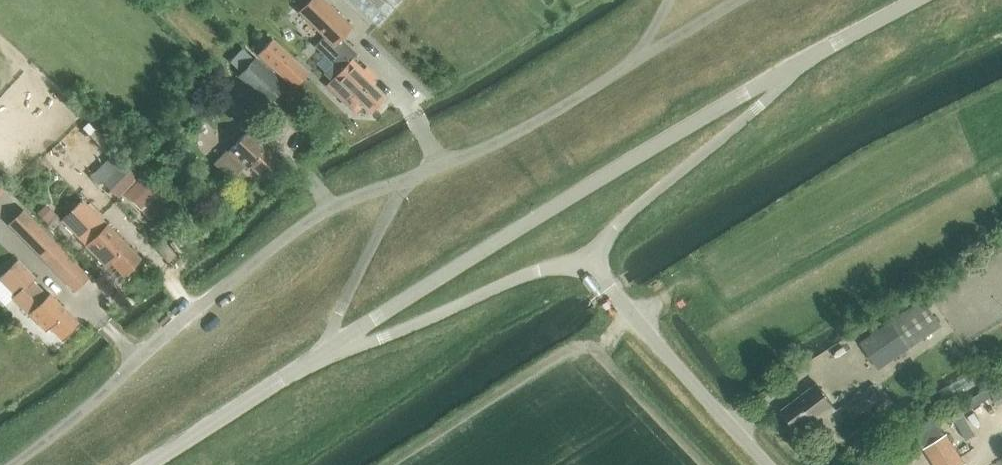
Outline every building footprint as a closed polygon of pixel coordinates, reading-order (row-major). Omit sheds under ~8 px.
[(299,11),(324,36),(315,45),(337,67),(348,55),(352,58),(356,54),(340,38),(351,26),(324,0),(309,0),(299,11)] [(376,26),(401,0),(349,0),(376,26)] [(272,39),(259,53),(293,86),(307,72),(272,39)] [(243,48),(230,61),(241,72),(238,75),(268,104),(286,85),(255,57),(254,58),(243,48)] [(331,80),(327,85),(352,109),(360,101),(370,111),(385,96),(372,84),(374,81),(352,58),(348,55),(337,67),(328,77),(331,80)] [(231,96),(225,102),(239,116),(245,111),(231,96)] [(226,150),(214,163),(231,180),(244,167),(248,171),(253,165),(265,177),(281,160),(250,129),(228,151),(226,150)] [(127,154),(101,179),(119,197),(145,173),(127,154)] [(144,177),(126,193),(159,228),(177,212),(144,177)] [(112,262),(125,274),(140,258),(83,201),(63,221),(108,266),(112,262)] [(46,206),(39,214),(49,223),(56,215),(46,206)] [(75,290),(89,276),(24,211),(10,225),(75,290)] [(63,339),(80,322),(50,293),(47,296),(33,281),(36,278),(18,261),(0,278),(17,295),(14,298),(46,330),(50,326),(63,339)] [(923,299),(860,342),(879,369),(941,326),(923,299)] [(989,390),(998,405),(1001,403),(1001,382),(989,390)] [(812,418),(816,424),(836,409),(817,383),(782,409),(797,430),(812,418)] [(938,424),(918,437),(924,448),(945,435),(938,424)] [(946,434),(945,435),(924,448),(935,464),(962,464),(965,463),(946,434)]
